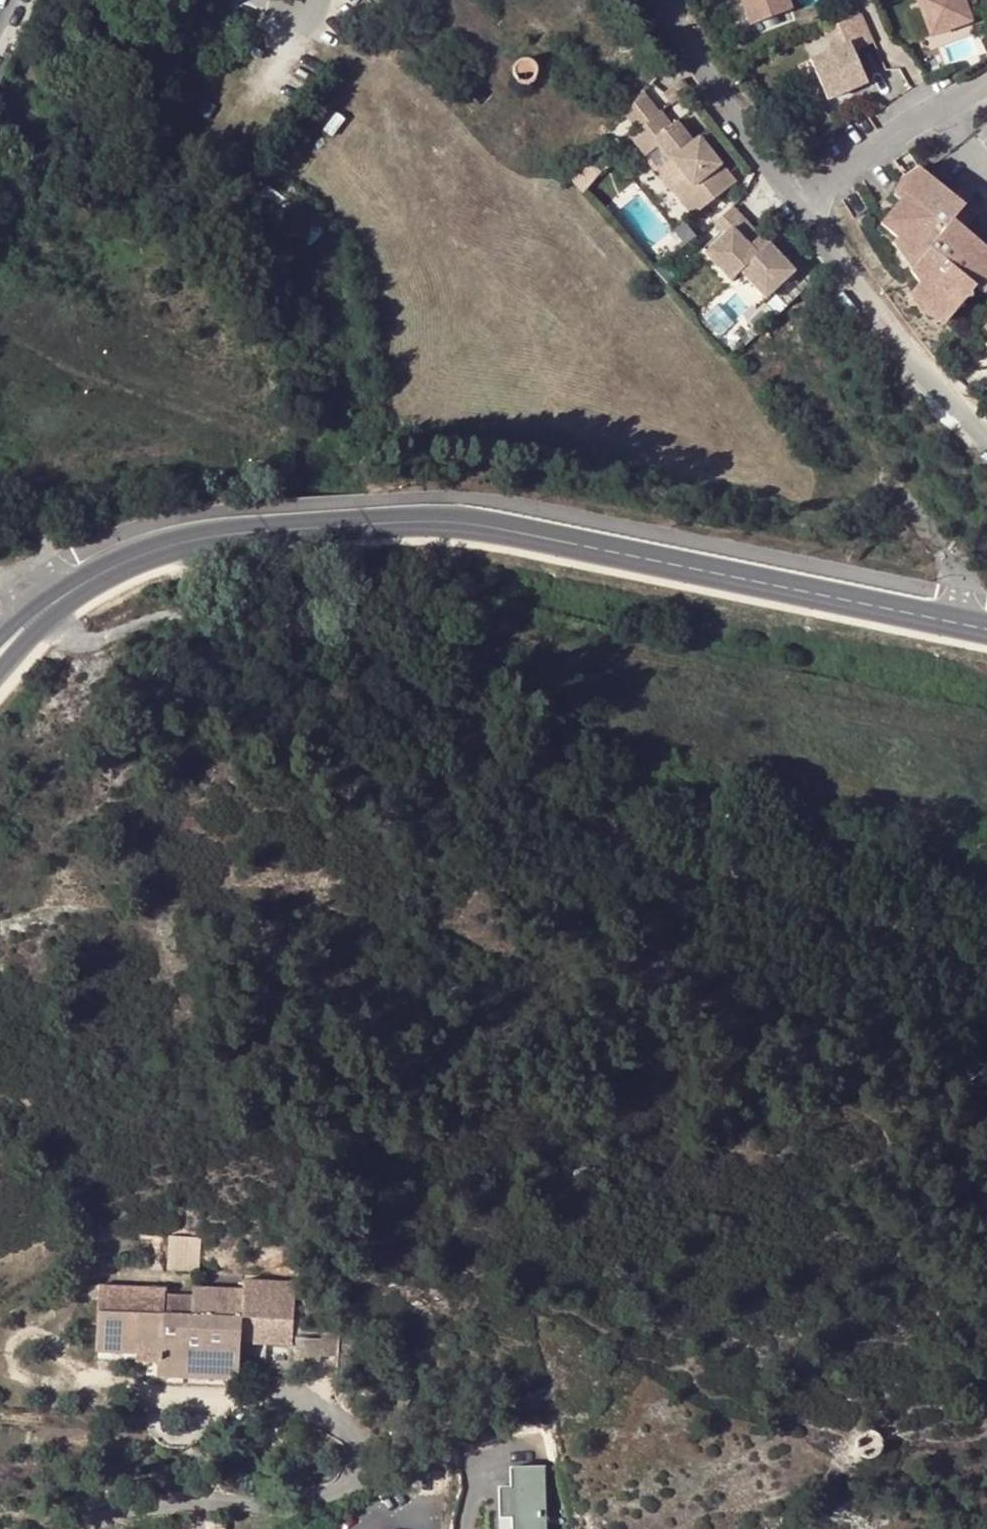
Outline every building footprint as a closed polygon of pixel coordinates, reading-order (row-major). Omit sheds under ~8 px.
[(750,26),(791,10),(788,0),(740,0),(750,26)] [(931,36),(972,19),(969,11),(966,4),(975,0),(976,0),(917,0),(931,36)] [(978,8),(975,0),(966,4),(969,11),(978,8)] [(862,14),(829,28),(838,48),(832,50),(810,60),(827,100),(867,83),(854,51),(874,42),(862,14)] [(829,28),(824,30),(832,50),(838,48),(829,28)] [(517,63),(512,67),(512,76),(516,82),(521,86),(530,86),(534,82),(534,77),(532,69),(529,64),(523,61),(517,63)] [(653,105),(649,108),(657,117),(672,105),(677,112),(684,107),(693,119),(700,114),(679,84),(670,90),(652,104),(653,105)] [(638,97),(620,119),(636,137),(657,117),(649,108),(638,97)] [(694,143),(692,145),(673,125),(669,130),(657,117),(636,137),(628,144),(644,161),(642,162),(656,177),(671,163),(700,194),(684,207),(696,220),(738,181),(706,148),(702,152),(694,143)] [(698,139),(694,143),(702,152),(706,148),(698,139)] [(598,178),(583,162),(575,172),(564,182),(577,197),(598,178)] [(931,167),(910,176),(923,188),(913,199),(894,219),(908,233),(904,237),(919,259),(917,260),(924,273),(918,279),(935,297),(933,299),(948,314),(973,290),(980,297),(986,290),(986,250),(968,231),(958,221),(966,212),(971,208),(961,197),(931,167)] [(923,188),(910,176),(902,188),(913,199),(923,188)] [(979,200),(969,190),(961,197),(971,208),(979,200)] [(977,223),(966,212),(958,221),(968,231),(977,223)] [(750,245),(732,227),(704,254),(730,281),(739,272),(765,299),(795,271),(769,244),(769,245),(760,236),(750,245)] [(935,297),(918,279),(914,283),(927,305),(933,299),(935,297)] [(200,1238),(168,1236),(166,1269),(199,1271),(200,1238)] [(98,1297),(96,1339),(158,1342),(157,1361),(182,1362),(182,1358),(200,1360),(201,1352),(240,1354),(241,1345),(293,1347),(296,1281),(244,1279),(243,1288),(192,1286),(192,1294),(165,1294),(165,1287),(98,1285),(88,1285),(87,1296),(98,1297)] [(158,1342),(96,1339),(95,1353),(135,1355),(135,1363),(157,1364),(156,1378),(238,1381),(240,1354),(201,1352),(200,1360),(182,1358),(182,1362),(157,1361),(158,1342)] [(539,1473),(506,1474),(506,1492),(496,1493),(497,1522),(508,1522),(508,1528),(540,1528),(539,1473)]
